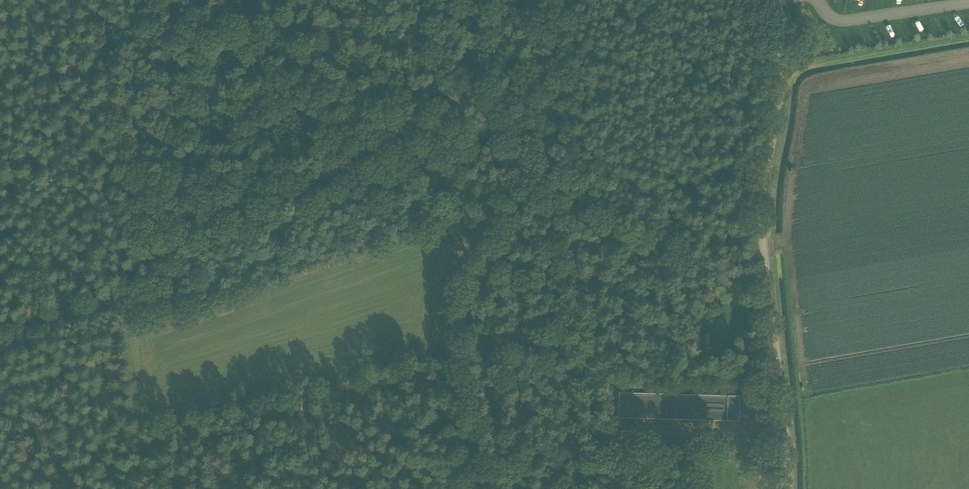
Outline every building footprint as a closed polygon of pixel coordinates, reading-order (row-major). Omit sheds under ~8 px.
[(618,418),(740,422),(749,422),(750,409),(758,410),(759,397),(750,397),(750,391),(747,391),(747,396),(740,396),(619,393),(618,418)]
